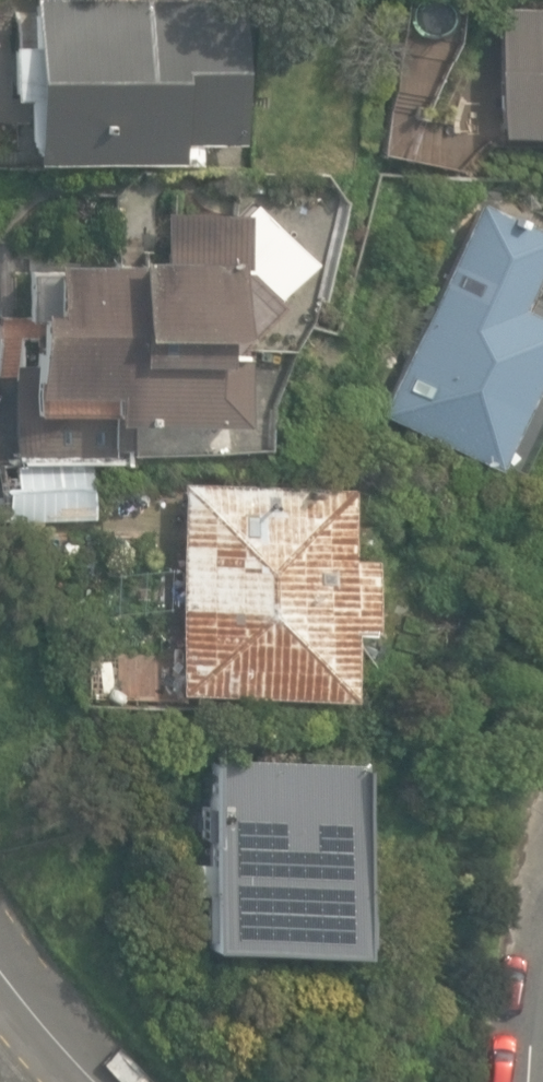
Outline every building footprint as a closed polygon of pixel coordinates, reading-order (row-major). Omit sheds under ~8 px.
[(199,165),(199,142),(242,142),(242,0),(31,0),(31,45),(9,45),(11,98),(26,97),(26,143),(31,143),(31,161),(179,161),(179,165),(199,165)] [(542,134),(542,8),(499,7),(497,133),(542,134)] [(374,153),(413,165),(425,122),(386,111),(374,153)] [(512,474),(542,410),(542,298),(537,295),(542,283),(542,272),(533,267),(542,247),(542,231),(477,200),(377,410),(512,474)] [(245,212),(162,212),(162,259),(47,258),(47,271),(26,270),(25,334),(14,334),(13,463),(139,464),(140,421),(244,422),(245,342),(278,304),(244,274),(245,212)] [(3,470),(2,520),(87,522),(89,472),(3,470)] [(178,693),(346,696),(347,631),(369,632),(370,556),(348,556),(350,486),(182,482),(178,693)] [(351,952),(352,762),(204,761),(203,951),(351,952)]
